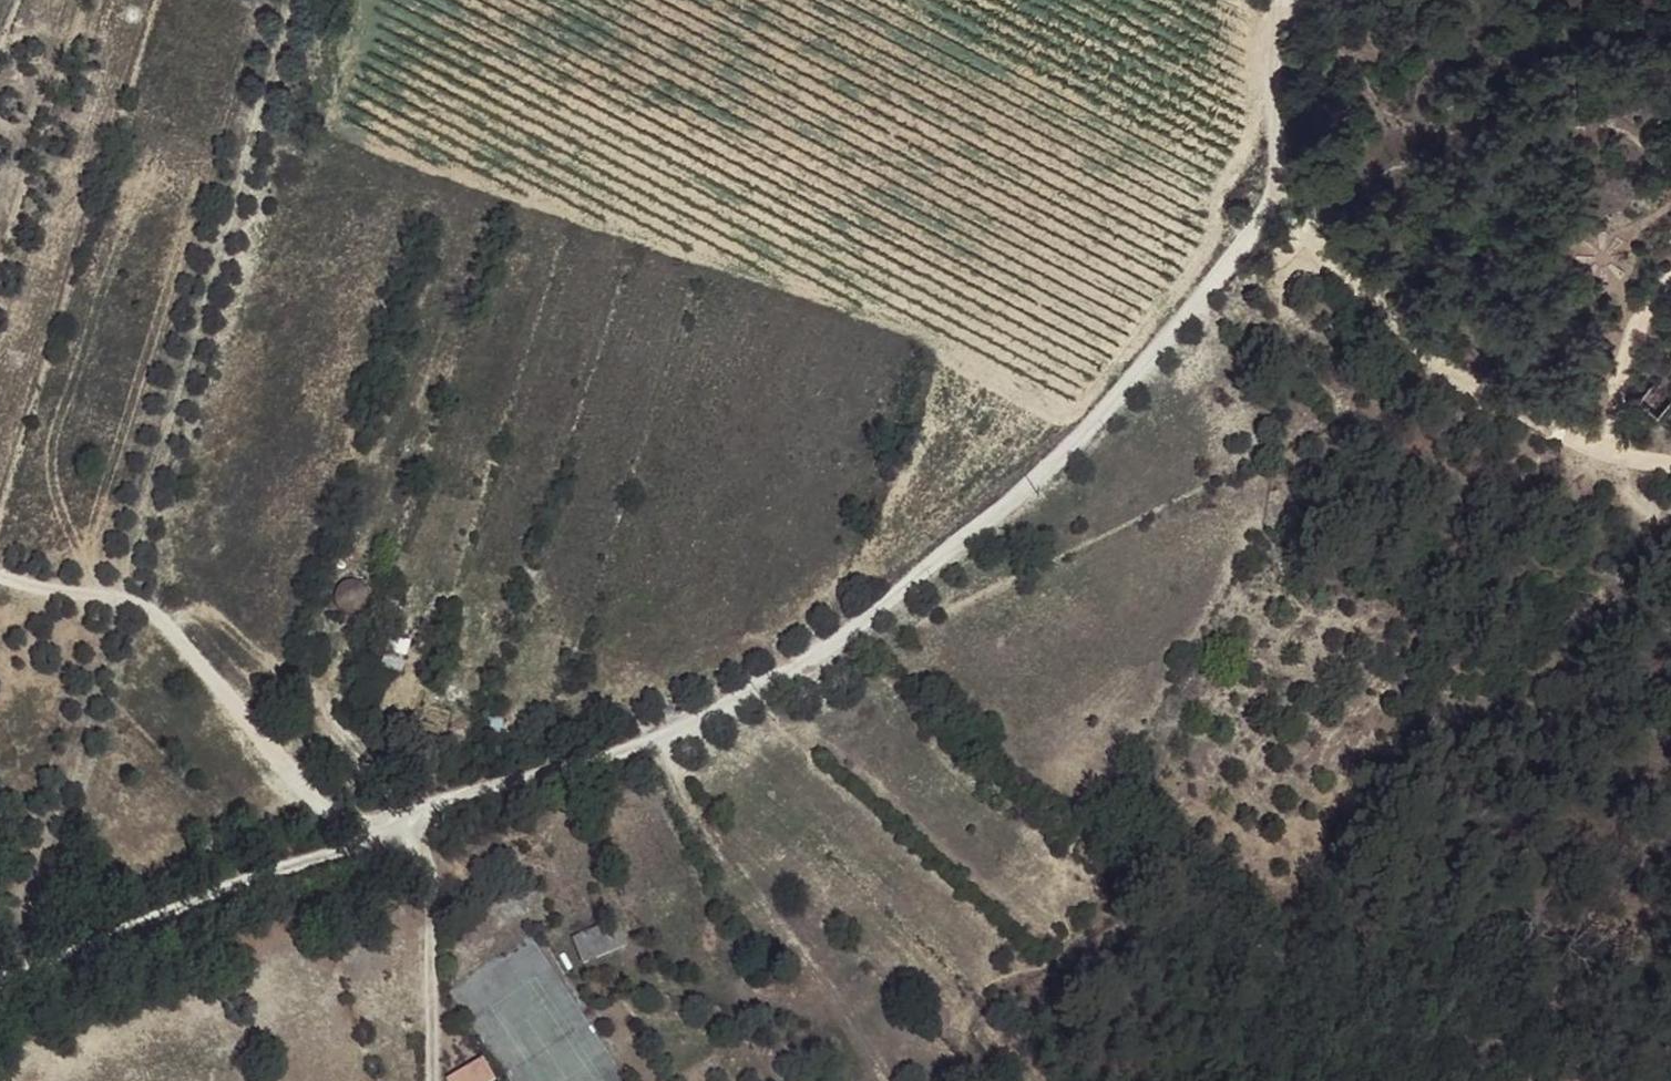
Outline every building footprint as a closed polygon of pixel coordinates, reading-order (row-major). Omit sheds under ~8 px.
[(495,1080),(482,1056),(442,1076),(445,1080),(493,1080),(495,1080)]
